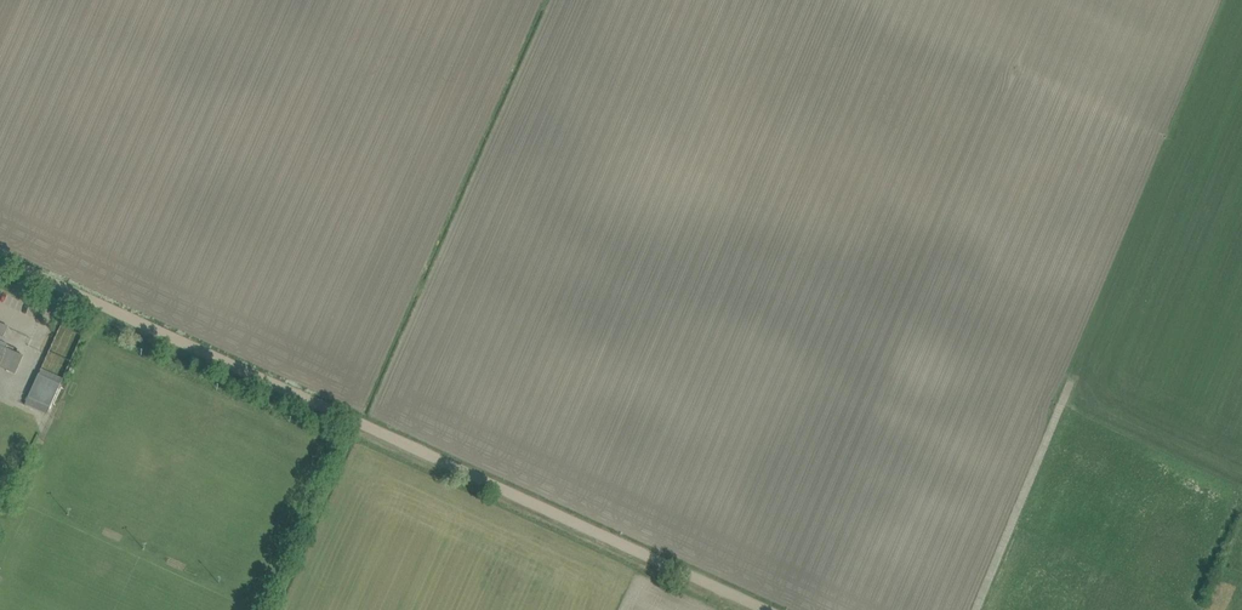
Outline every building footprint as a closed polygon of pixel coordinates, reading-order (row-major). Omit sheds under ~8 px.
[(60,327),(83,337),(85,331),(63,321),(60,327)] [(15,374),(23,356),(0,345),(0,368),(15,374)] [(63,379),(40,369),(24,405),(46,415),(63,379)]
